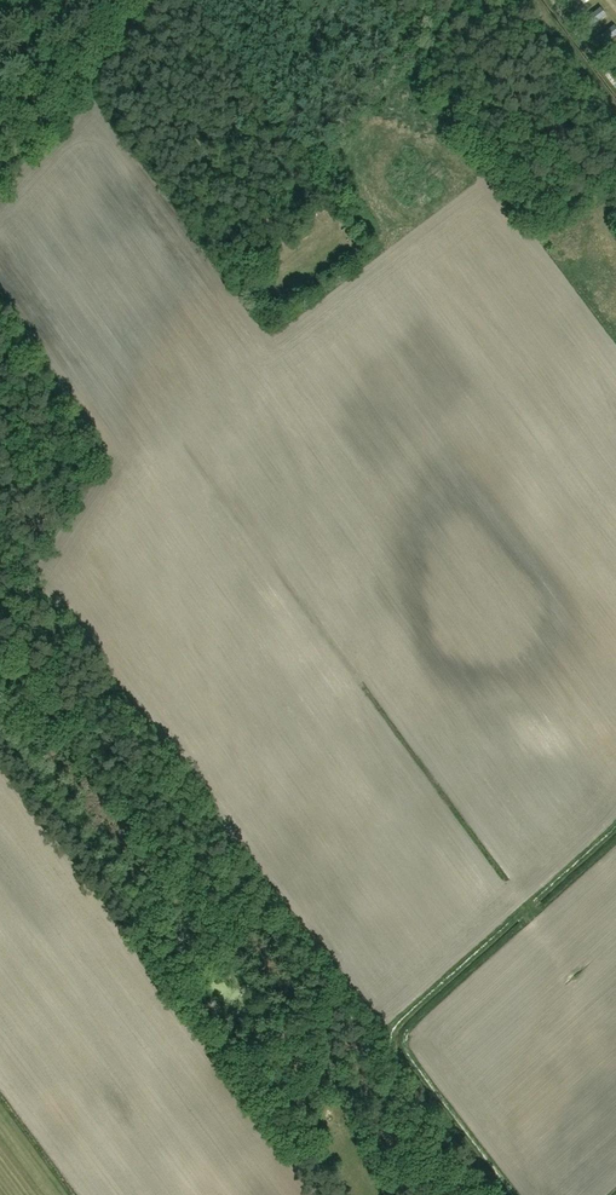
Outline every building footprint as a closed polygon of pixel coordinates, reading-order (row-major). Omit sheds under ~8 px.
[(592,1),(587,5),(593,14),(599,10),(592,1)] [(615,24),(615,17),(615,13),(605,16),(608,26),(615,24)] [(180,127),(186,122),(182,116),(175,122),(180,127)]
